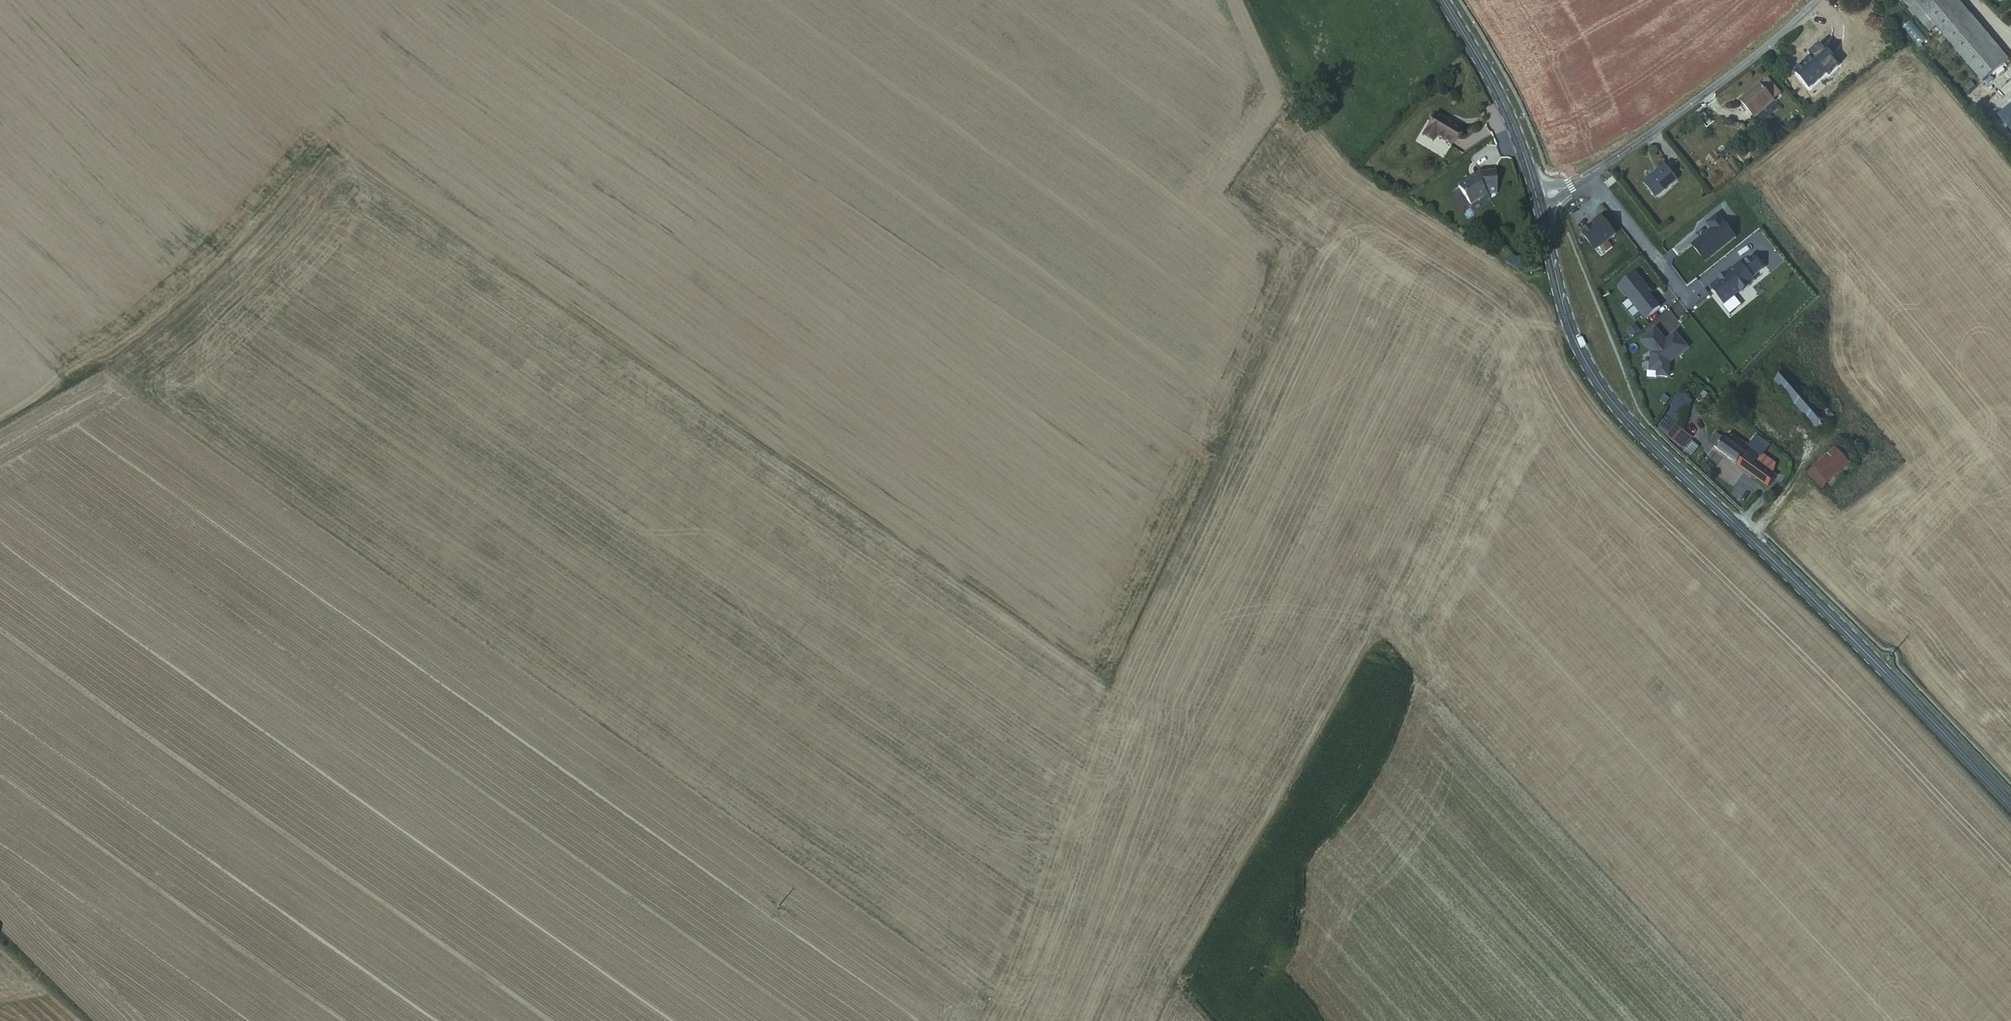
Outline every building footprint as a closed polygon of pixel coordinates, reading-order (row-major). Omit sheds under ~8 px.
[(1938,28),(1929,16),(1914,0),(1900,0),(1930,34),(1938,28)] [(1946,0),(1914,0),(1929,16),(1946,0)] [(1962,55),(1984,81),(2005,61),(1983,36),(1952,0),(1946,0),(1929,16),(1938,28),(1962,55)] [(1781,67),(1794,81),(1811,67),(1798,52),(1781,67)] [(1753,74),(1746,78),(1757,92),(1763,87),(1753,74)] [(1757,92),(1746,78),(1726,95),(1737,110),(1758,93),(1757,92)] [(1435,139),(1452,149),(1461,133),(1436,117),(1423,137),(1432,143),(1435,139)] [(1714,150),(1707,160),(1713,164),(1720,154),(1714,150)] [(1647,191),(1669,175),(1658,161),(1636,178),(1647,191)] [(1459,186),(1470,206),(1486,195),(1498,192),(1495,171),(1480,175),(1459,186)] [(1773,252),(1759,265),(1816,326),(1829,314),(1773,252)] [(1772,392),(1807,443),(1818,434),(1784,385),(1772,392)] [(1684,448),(1692,438),(1675,425),(1693,402),(1682,393),(1656,427),(1684,448)] [(1695,437),(1747,488),(1757,477),(1740,460),(1743,456),(1732,445),(1728,448),(1712,433),(1715,429),(1708,422),(1695,437)] [(1803,495),(1832,480),(1820,460),(1792,476),(1803,495)]
